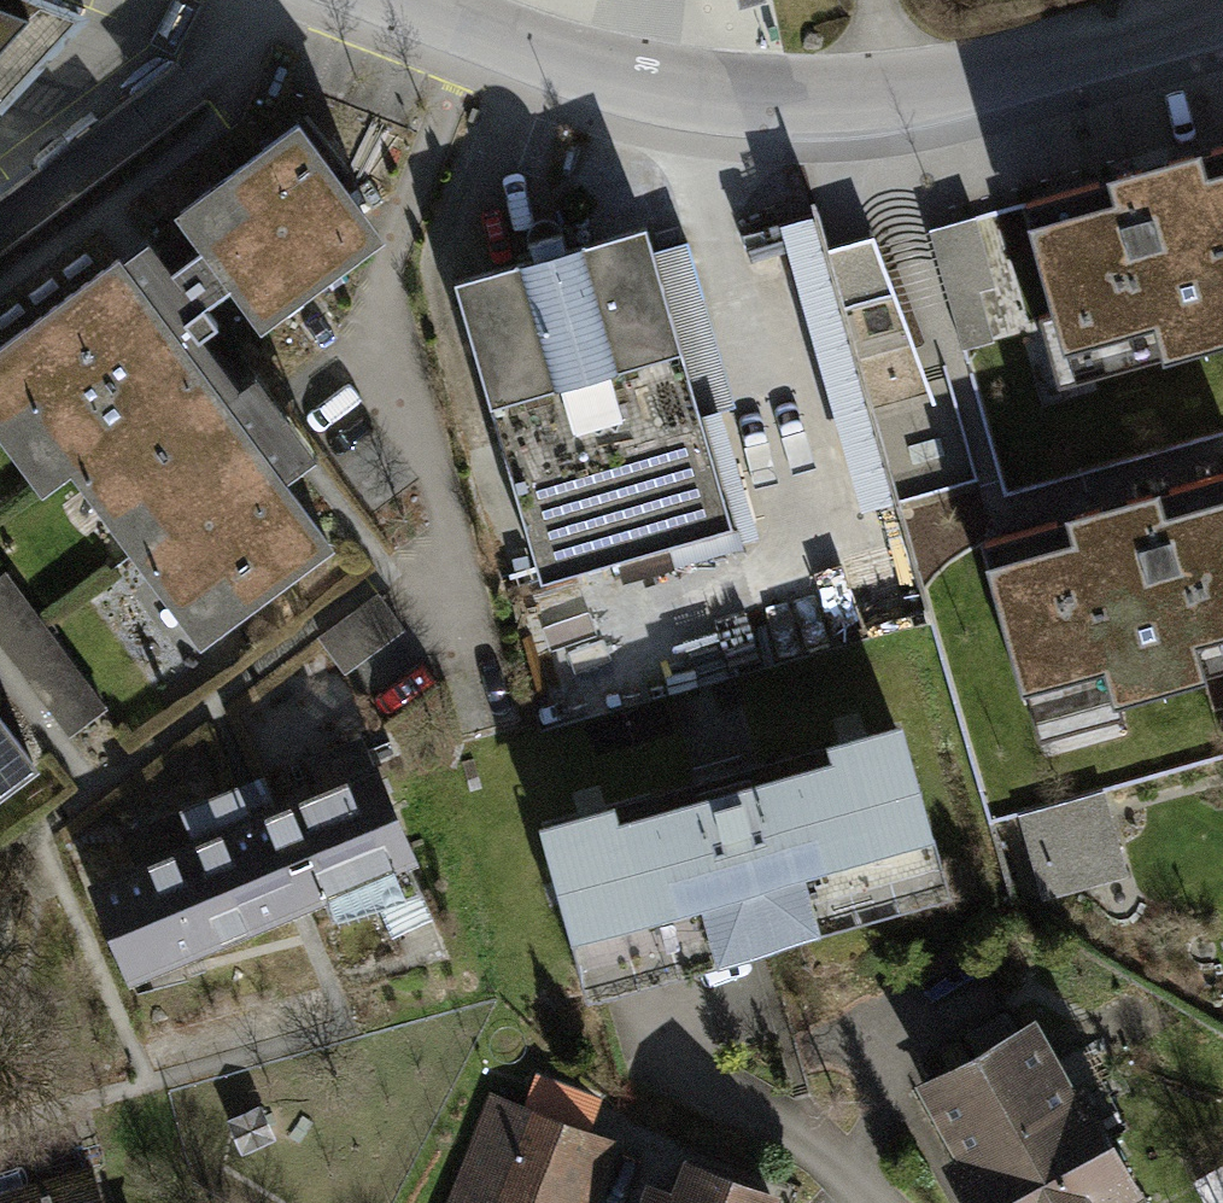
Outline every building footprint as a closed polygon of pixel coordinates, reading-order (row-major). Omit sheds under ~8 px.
[(81,21),(29,0),(0,0),(0,110),(81,21)] [(149,269),(178,307),(202,288),(234,331),(363,233),(277,119),(150,215),(176,249),(149,269)] [(1030,217),(1065,337),(1153,311),(1162,343),(1222,325),(1222,159),(1203,165),(1196,141),(1107,167),(1115,193),(1030,217)] [(976,221),(929,234),(963,353),(994,344),(979,291),(994,287),(976,221)] [(649,255),(639,228),(438,285),(524,585),(725,528),(695,426),(649,255)] [(149,269),(129,243),(103,263),(95,254),(0,326),(0,469),(15,489),(44,467),(177,642),(312,539),(269,482),(301,458),(231,366),(209,384),(160,320),(178,307),(149,269)] [(682,246),(649,255),(695,426),(728,417),(682,246)] [(982,561),(1017,680),(1105,655),(1114,687),(1205,661),(1195,628),(1222,620),(1222,490),(1155,509),(1149,485),(1060,511),(1067,537),(982,561)] [(378,588),(317,634),(345,671),(406,625),(378,588)] [(883,718),(516,819),(563,999),(932,895),(883,718)] [(14,759),(0,740),(0,769),(14,759)] [(373,762),(69,885),(115,996),(419,873),(373,762)] [(1046,903),(1129,880),(1105,793),(1022,816),(1046,903)] [(911,1081),(949,1152),(929,1163),(951,1202),(1128,1202),(1030,1018),(911,1081)] [(483,1095),(442,1202),(591,1202),(615,1140),(483,1095)] [(260,1102),(226,1117),(242,1151),(275,1135),(260,1102)] [(92,1161),(0,1188),(0,1202),(104,1202),(92,1161)] [(666,1162),(658,1193),(634,1185),(628,1202),(767,1202),(769,1198),(666,1162)]
